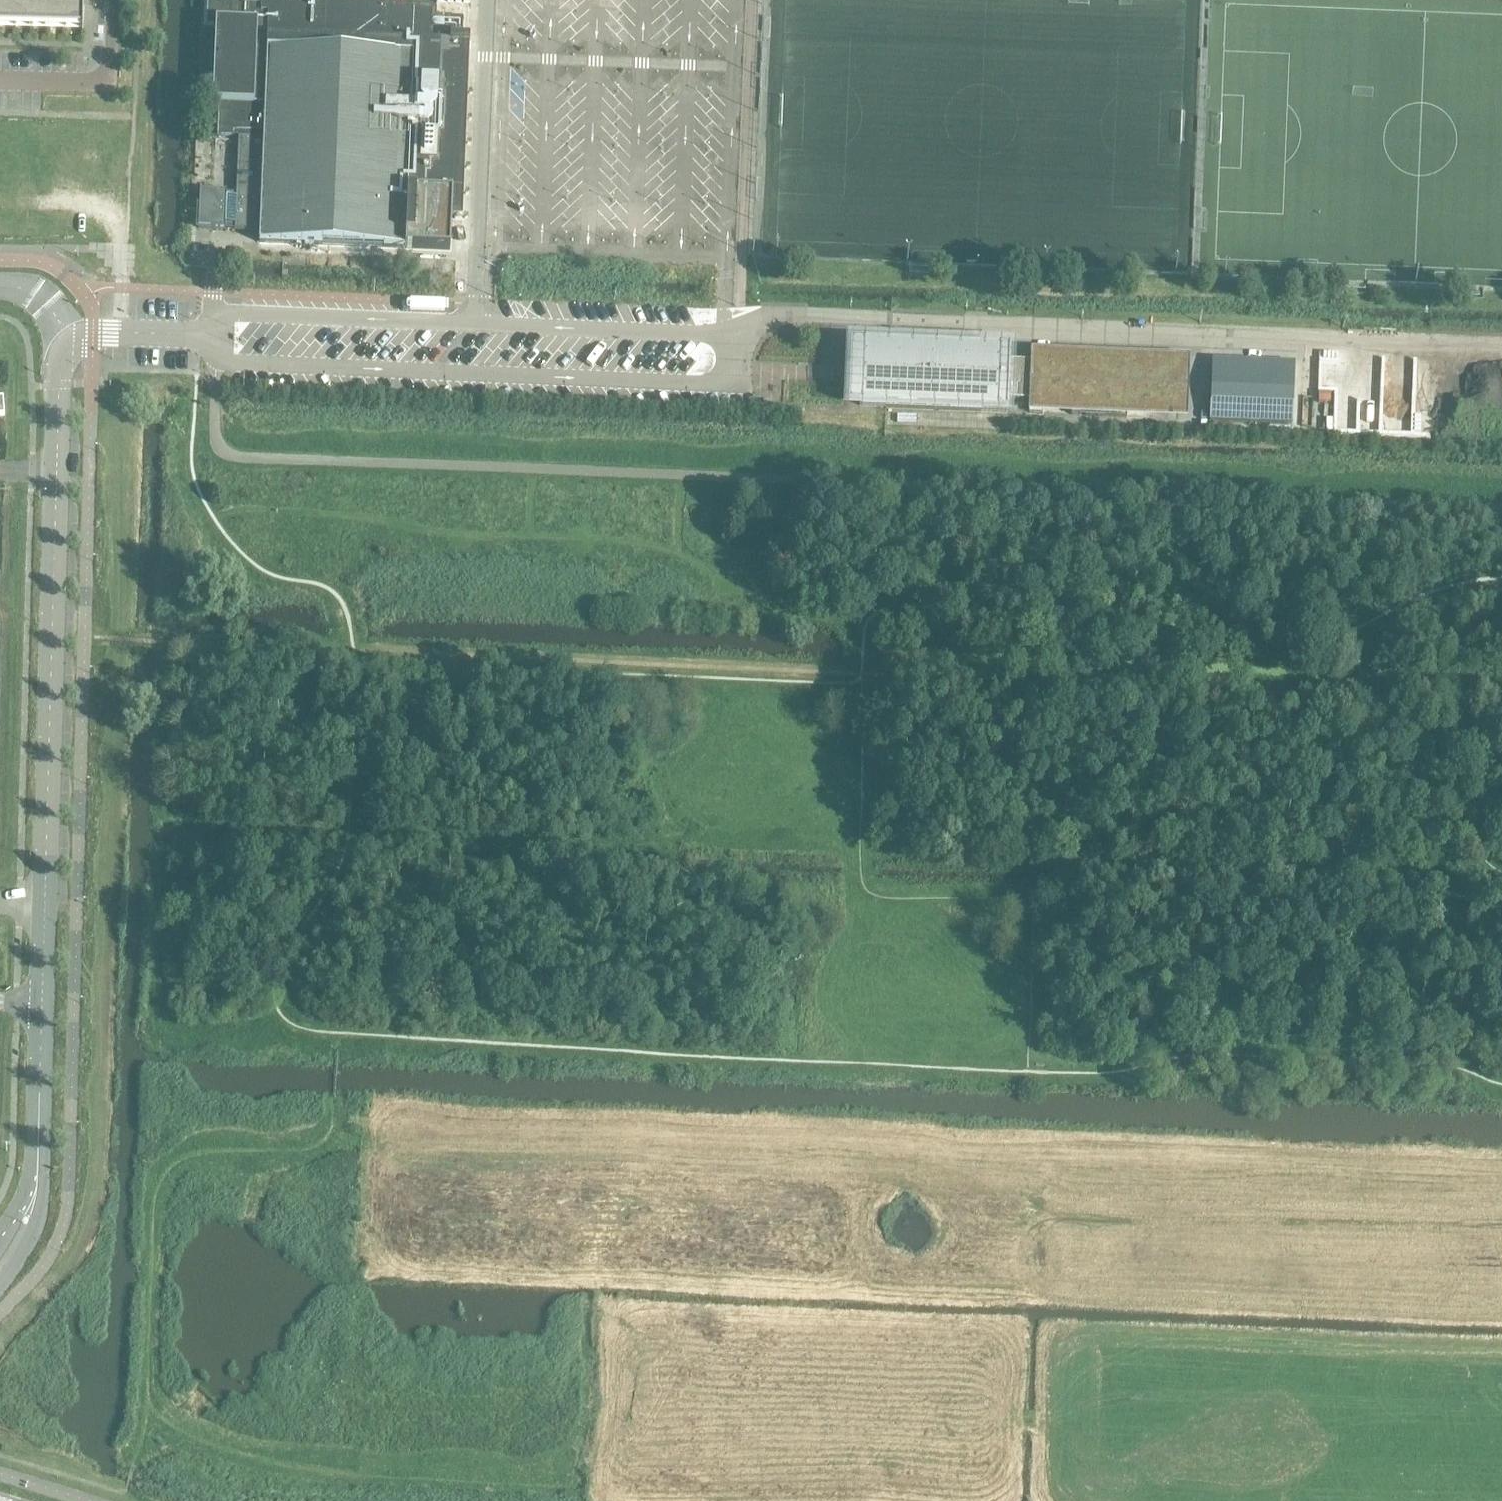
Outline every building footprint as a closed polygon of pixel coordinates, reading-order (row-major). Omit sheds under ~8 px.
[(82,27),(82,32),(83,32),(84,0),(0,0),(0,25),(82,27)] [(450,250),(452,216),(458,216),(464,64),(461,64),(461,60),(462,59),(462,58),(463,56),(463,55),(463,54),(463,53),(462,52),(461,51),(462,46),(470,47),(470,40),(462,40),(463,17),(437,16),(437,8),(384,6),(384,0),(208,0),(206,26),(216,27),(213,103),(219,103),(217,136),(238,137),(236,197),(226,197),(227,192),(200,191),(198,228),(225,229),(225,224),(235,224),(235,229),(246,230),(256,230),(260,230),(259,242),(450,250)] [(1189,356),(1154,355),(1031,350),(1031,352),(1032,352),(1031,360),(1010,359),(1010,348),(851,342),(848,405),(859,406),(1008,412),(1008,400),(1029,400),(1028,412),(1187,419),(1189,356)] [(1213,359),(1210,420),(1291,424),(1294,363),(1213,359)]
